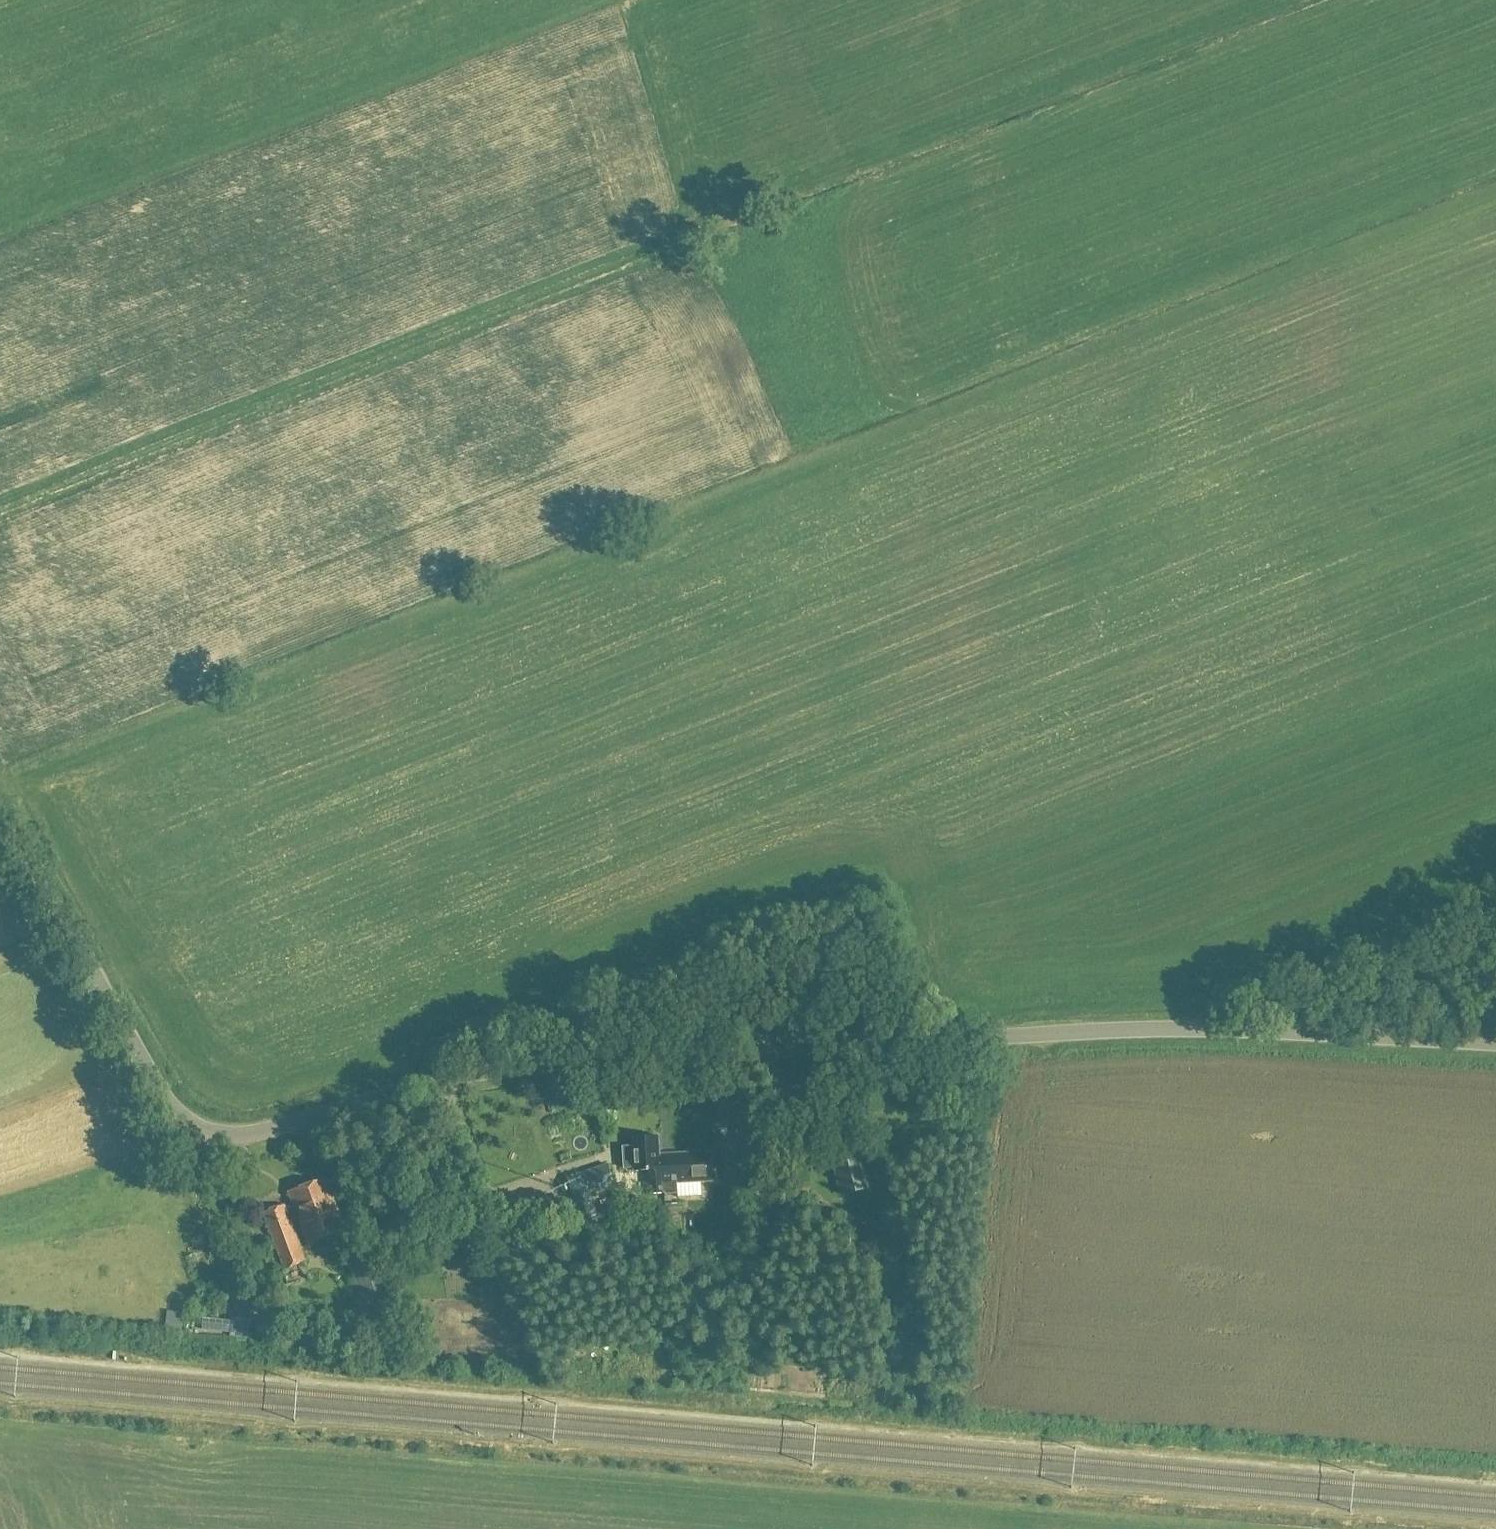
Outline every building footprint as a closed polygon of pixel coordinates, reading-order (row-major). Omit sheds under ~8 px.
[(231,744),(235,756),(251,750),(247,738),(231,744)] [(773,1147),(768,1128),(763,1129),(760,1124),(752,1126),(752,1125),(736,1129),(743,1161),(746,1160),(751,1179),(766,1176),(762,1161),(764,1160),(762,1149),(773,1147)] [(713,1179),(711,1150),(677,1152),(677,1155),(660,1156),(658,1135),(633,1136),(635,1169),(648,1169),(650,1193),(677,1191),(677,1182),(713,1179)] [(871,1188),(860,1147),(831,1155),(841,1195),(871,1188)] [(608,1164),(568,1177),(575,1198),(589,1193),(615,1185),(608,1164)] [(305,1260),(290,1218),(297,1215),(308,1242),(345,1228),(326,1176),(288,1190),(294,1205),(286,1208),(284,1203),(263,1211),(285,1268),(305,1260)] [(589,1193),(575,1198),(584,1225),(598,1220),(589,1193)] [(887,1197),(877,1199),(880,1214),(889,1213),(887,1197)] [(204,1316),(203,1329),(232,1331),(233,1318),(204,1316)]
